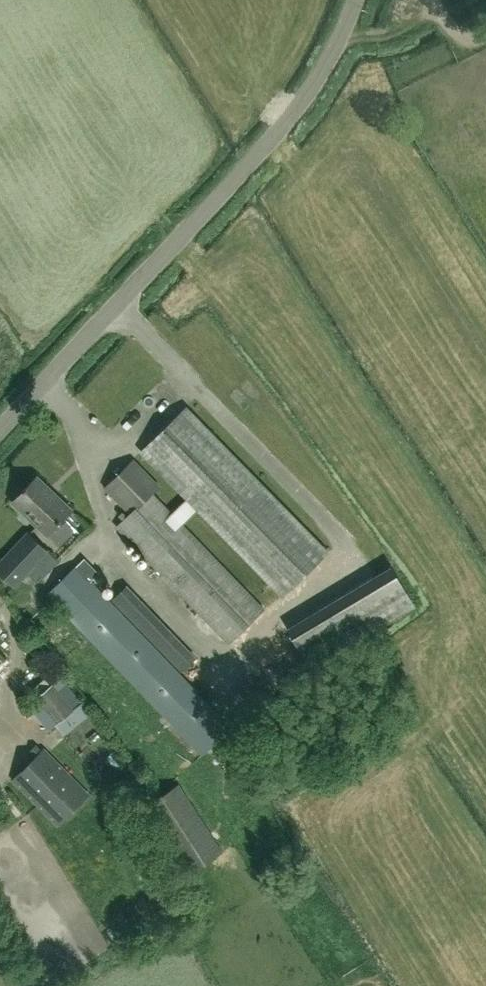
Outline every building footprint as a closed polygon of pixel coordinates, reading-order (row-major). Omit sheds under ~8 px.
[(187,497),(170,514),(153,496),(160,489),(132,460),(103,488),(129,514),(116,527),(228,643),(263,610),(182,526),(199,509),(284,595),(314,565),(328,552),(187,406),(173,420),(142,450),(187,497)] [(47,535),(71,510),(36,477),(12,502),(47,535)] [(24,531),(0,557),(0,577),(12,588),(47,552),(24,531)] [(189,681),(187,684),(85,578),(95,570),(89,563),(79,572),(75,567),(48,594),(160,710),(159,711),(202,756),(230,729),(189,685),(191,683),(189,681)] [(391,566),(286,629),(311,669),(415,606),(391,566)] [(197,657),(127,586),(112,601),(182,672),(197,657)] [(54,683),(33,699),(54,726),(74,710),(73,709),(81,702),(67,683),(59,689),(54,683)] [(43,752),(14,782),(57,825),(86,795),(43,752)] [(223,852),(179,784),(144,807),(188,875),(223,852)]
